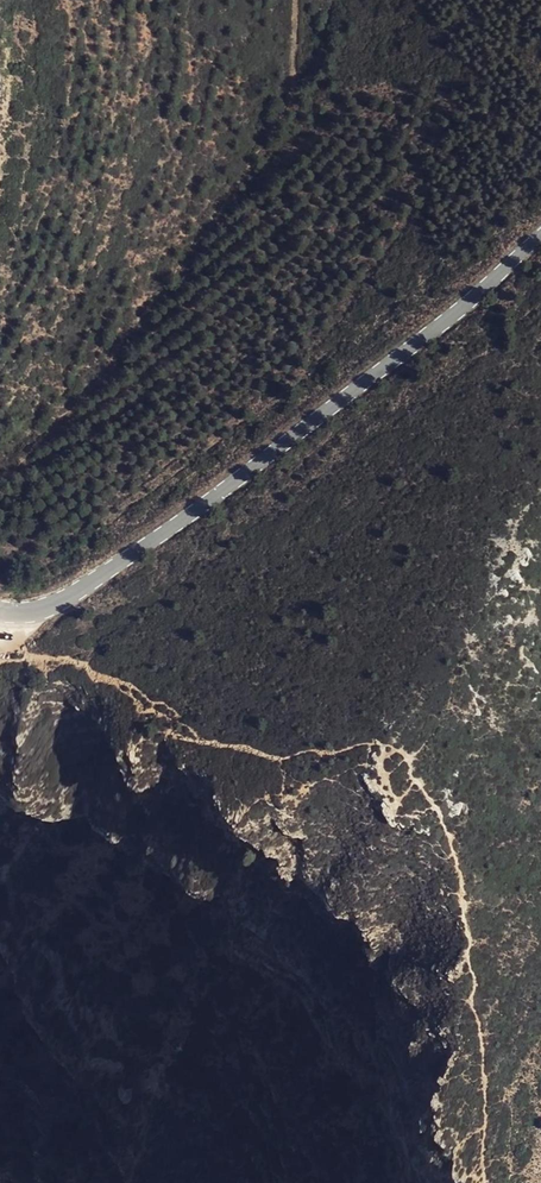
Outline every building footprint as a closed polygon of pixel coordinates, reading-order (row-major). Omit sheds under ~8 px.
[(6,552),(6,551),(3,552),(0,553),(0,554),(0,565),(3,567),(5,568),(8,568),(9,567),(11,566),(12,565),(13,563),(14,560),(14,558),(13,556),(11,554),(9,552),(8,552),(6,552)]
